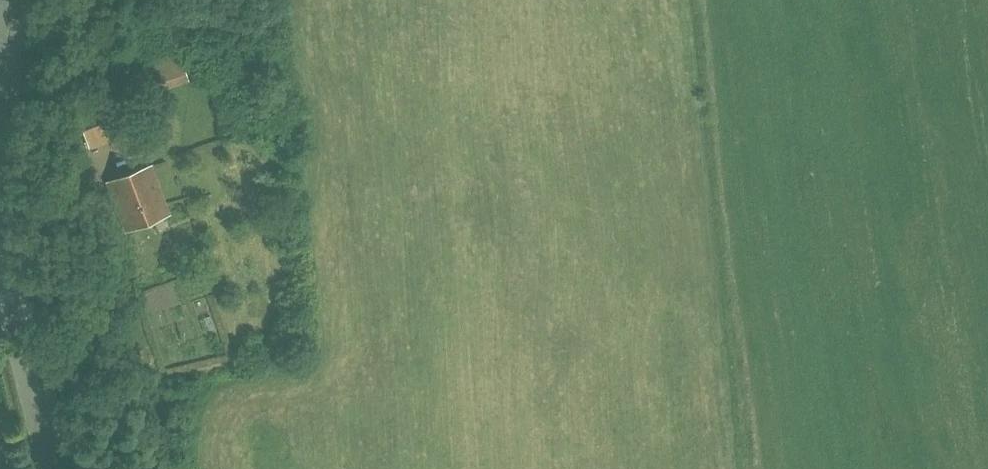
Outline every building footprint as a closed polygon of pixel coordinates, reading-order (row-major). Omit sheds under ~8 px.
[(154,94),(190,81),(180,52),(144,65),(154,94)] [(132,133),(117,93),(77,108),(92,148),(132,133)] [(126,231),(170,215),(151,166),(107,182),(126,231)] [(109,302),(122,300),(120,285),(106,288),(109,302)] [(118,359),(120,370),(131,368),(129,357),(118,359)]
